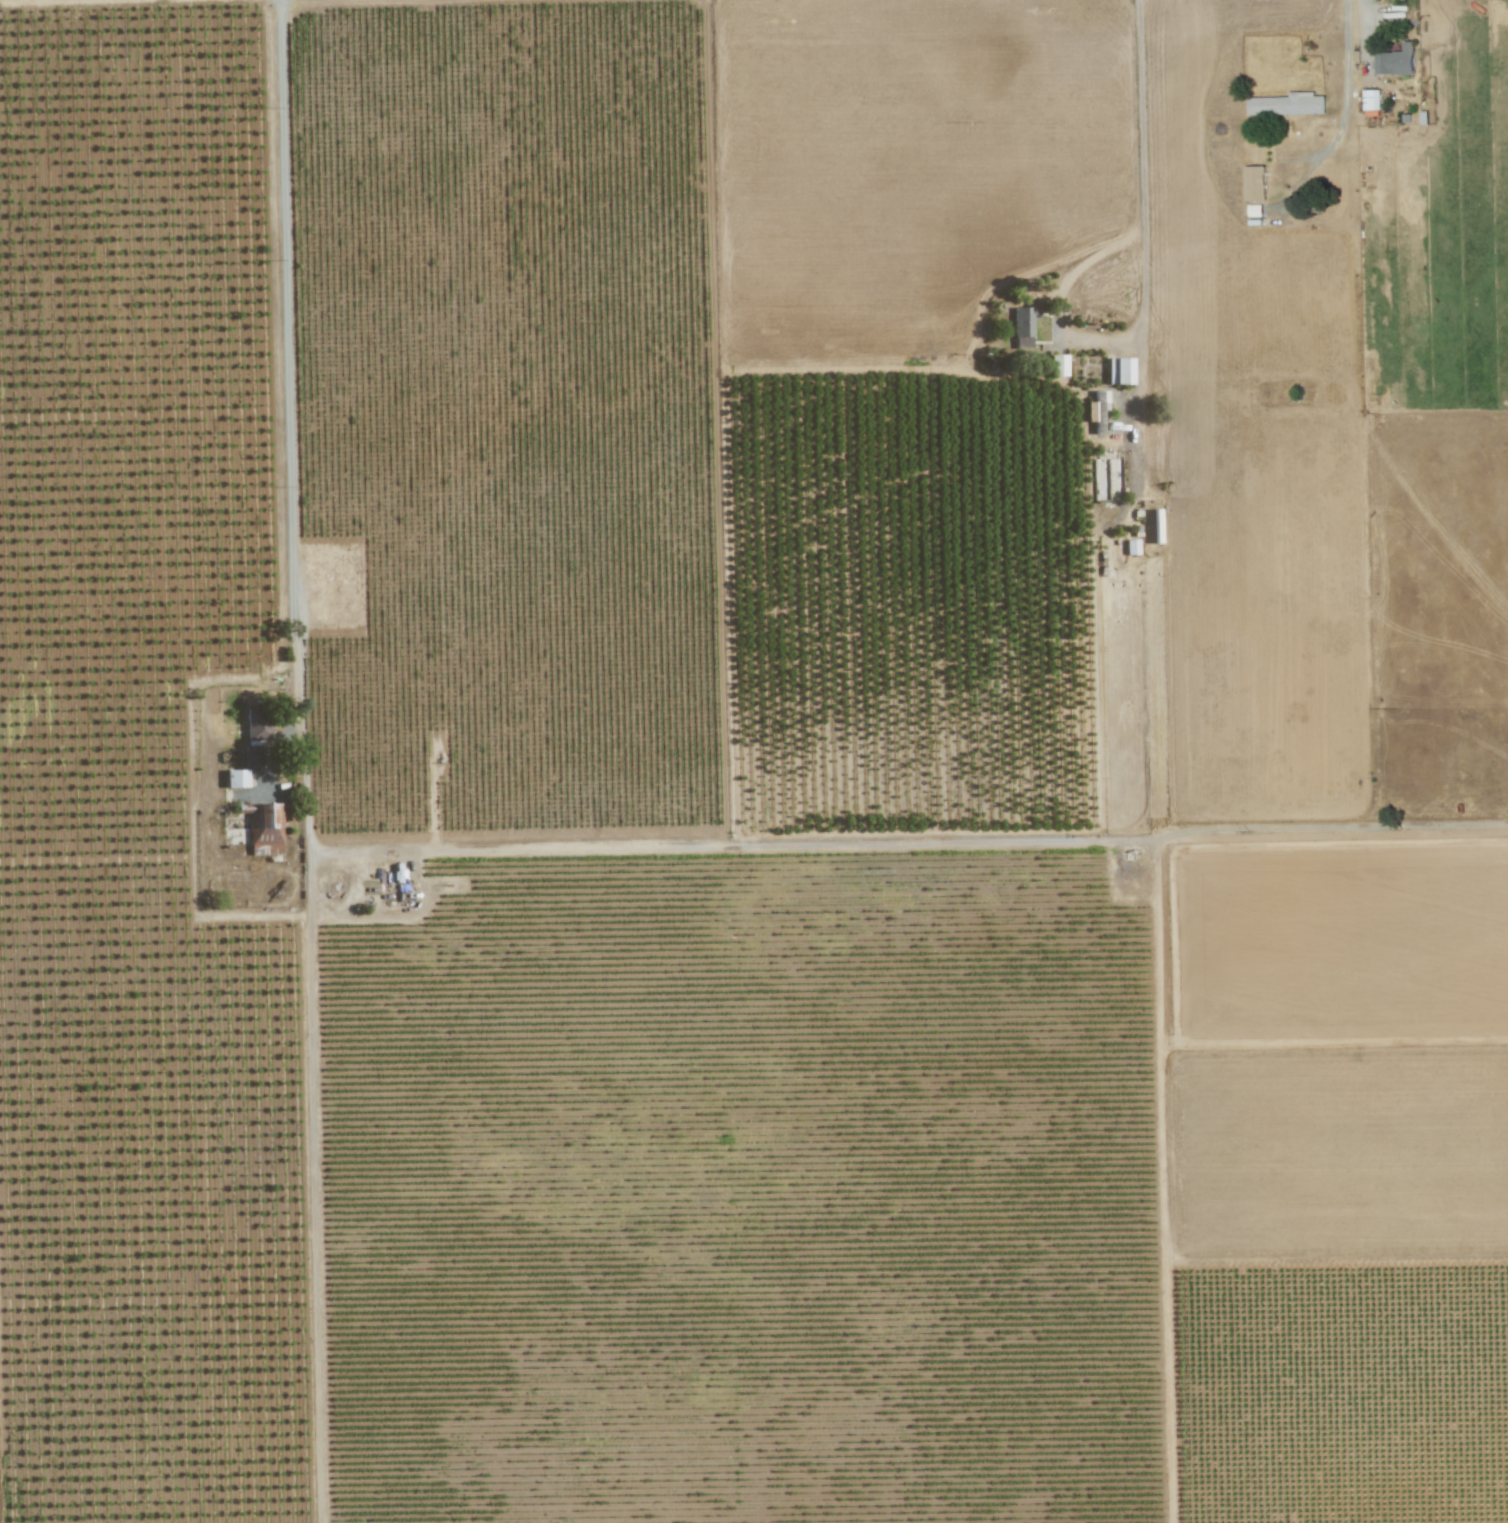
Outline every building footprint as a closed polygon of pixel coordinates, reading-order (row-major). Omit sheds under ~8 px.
[(1375,53),(1375,75),(1414,74),(1413,42),(1402,42),(1403,52),(1375,53)] [(1379,90),(1363,91),(1363,110),(1379,110),(1379,90)] [(1324,96),(1313,96),(1313,92),(1288,93),(1289,96),(1247,98),(1248,117),(1325,113),(1324,96)] [(1264,166),(1244,167),(1245,201),(1264,201),(1264,166)] [(1032,319),(1038,320),(1038,308),(1014,308),(1014,349),(1031,349),(1032,319)] [(1066,356),(1050,356),(1050,376),(1066,376),(1066,356)] [(1130,358),(1107,358),(1106,384),(1130,384),(1130,358)] [(1093,402),(1086,403),(1087,419),(1094,419),(1094,435),(1105,434),(1103,391),(1093,391),(1093,402)] [(269,741),(267,707),(245,708),(246,746),(262,745),(262,741),(269,741)] [(244,768),(260,767),(259,746),(243,747),(244,768)] [(225,788),(247,788),(247,770),(225,771),(225,788)] [(236,805),(236,814),(248,813),(249,855),(282,854),(280,803),(236,805)]
